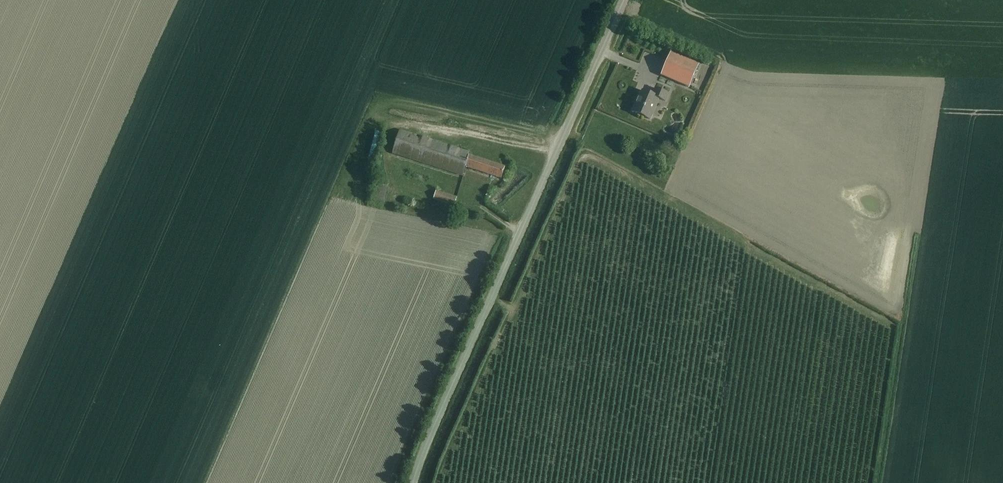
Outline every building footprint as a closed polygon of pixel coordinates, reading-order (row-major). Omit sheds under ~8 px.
[(671,53),(661,76),(689,88),(699,65),(671,53)] [(636,103),(632,112),(650,120),(659,99),(665,101),(668,94),(655,88),(652,95),(642,91),(637,103),(636,103)] [(400,129),(392,153),(463,176),(465,167),(469,156),(469,152),(400,129)] [(469,156),(465,167),(501,179),(505,167),(469,156)] [(387,195),(388,180),(379,180),(378,195),(387,195)] [(437,191),(434,199),(454,206),(457,197),(437,191)]
